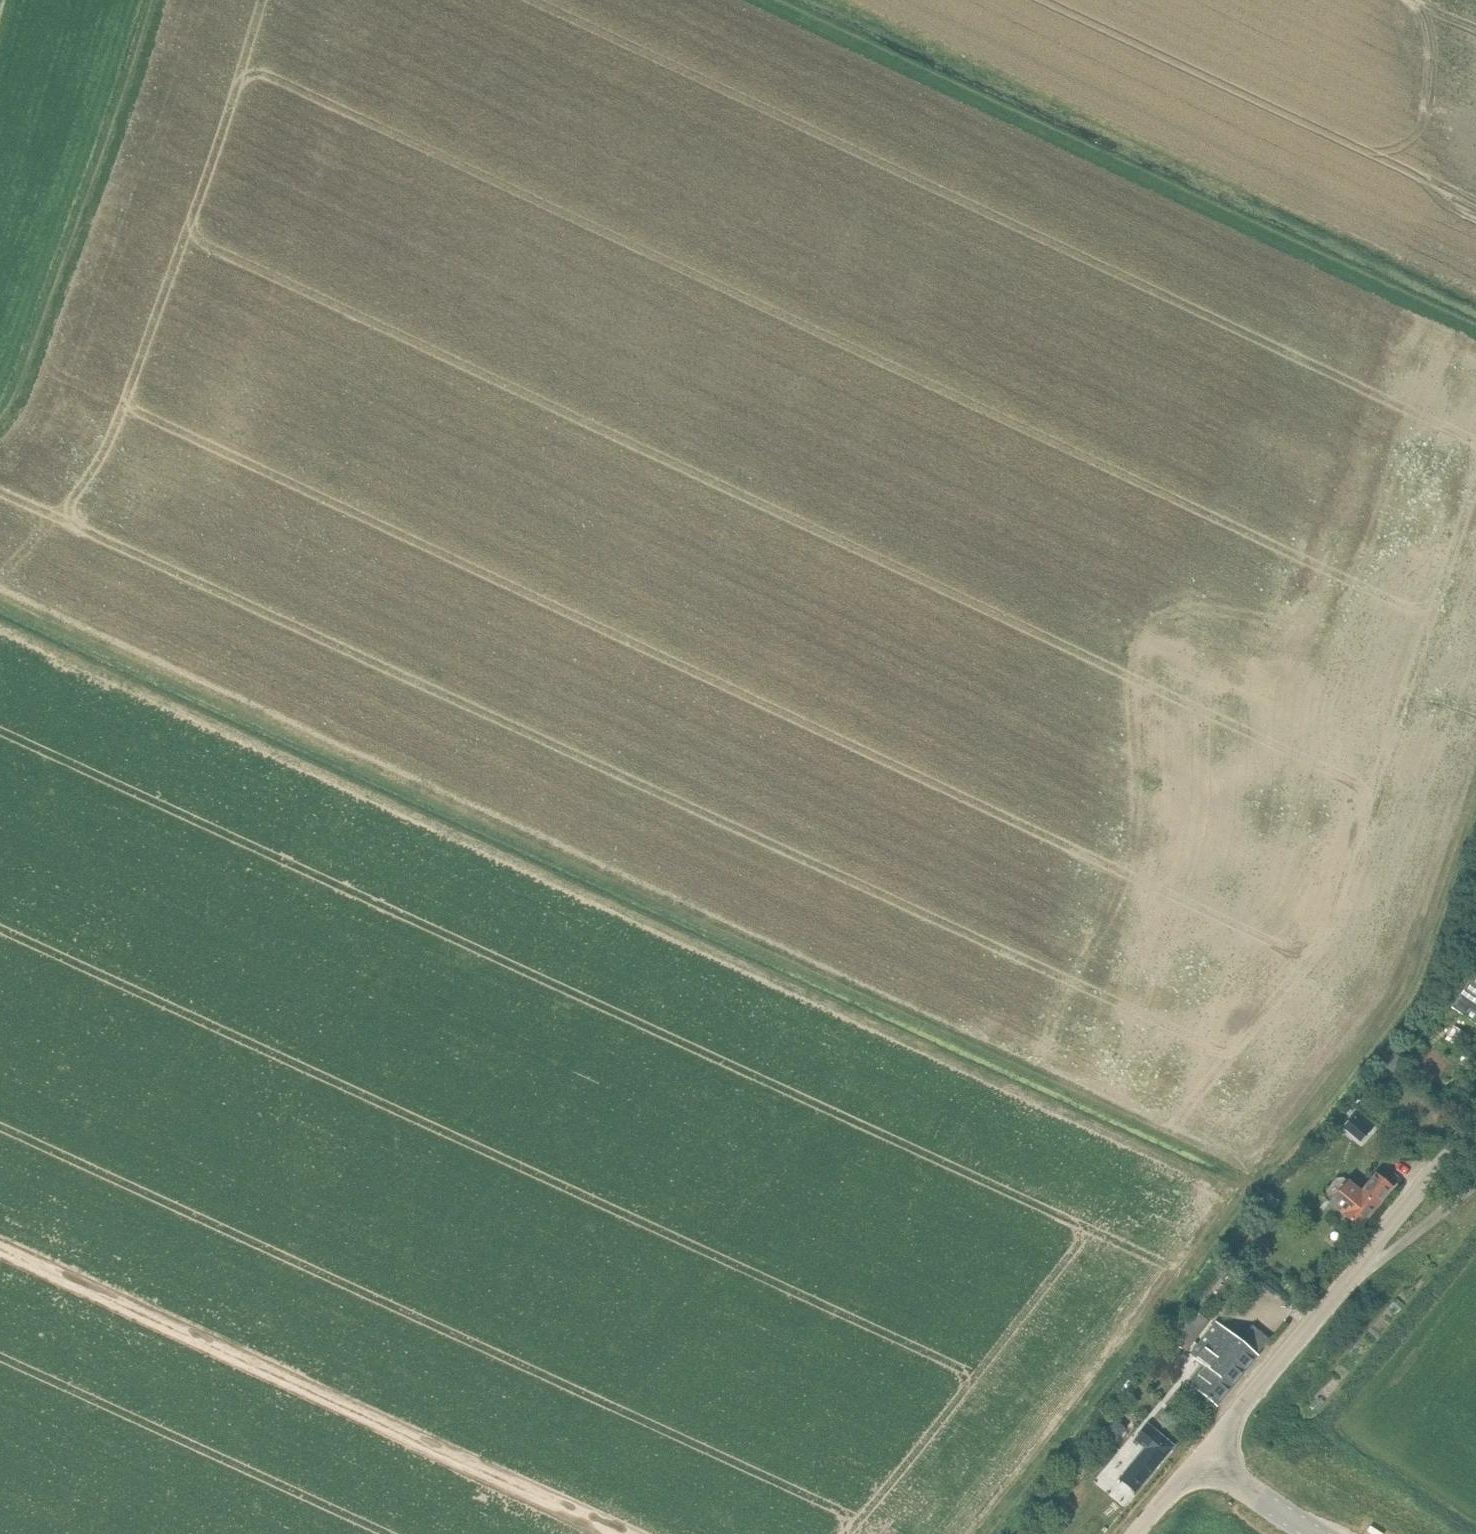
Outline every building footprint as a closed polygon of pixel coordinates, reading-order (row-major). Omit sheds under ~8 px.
[(1451,1008),(1475,1025),(1475,972),(1451,1008)] [(1375,1174),(1371,1179),(1360,1192),(1347,1182),(1329,1204),(1359,1228),(1392,1188),(1375,1174)] [(1240,1343),(1215,1322),(1189,1355),(1201,1364),(1187,1382),(1207,1398),(1206,1400),(1208,1402),(1210,1400),(1216,1405),(1256,1356),(1256,1355),(1267,1341),(1252,1329),(1240,1343)] [(1125,1431),(1116,1423),(1108,1432),(1117,1440),(1125,1431)] [(1148,1425),(1135,1441),(1145,1449),(1120,1481),(1135,1493),(1174,1447),(1170,1444),(1148,1425)] [(1094,1449),(1106,1435),(1097,1428),(1086,1442),(1094,1449)]
